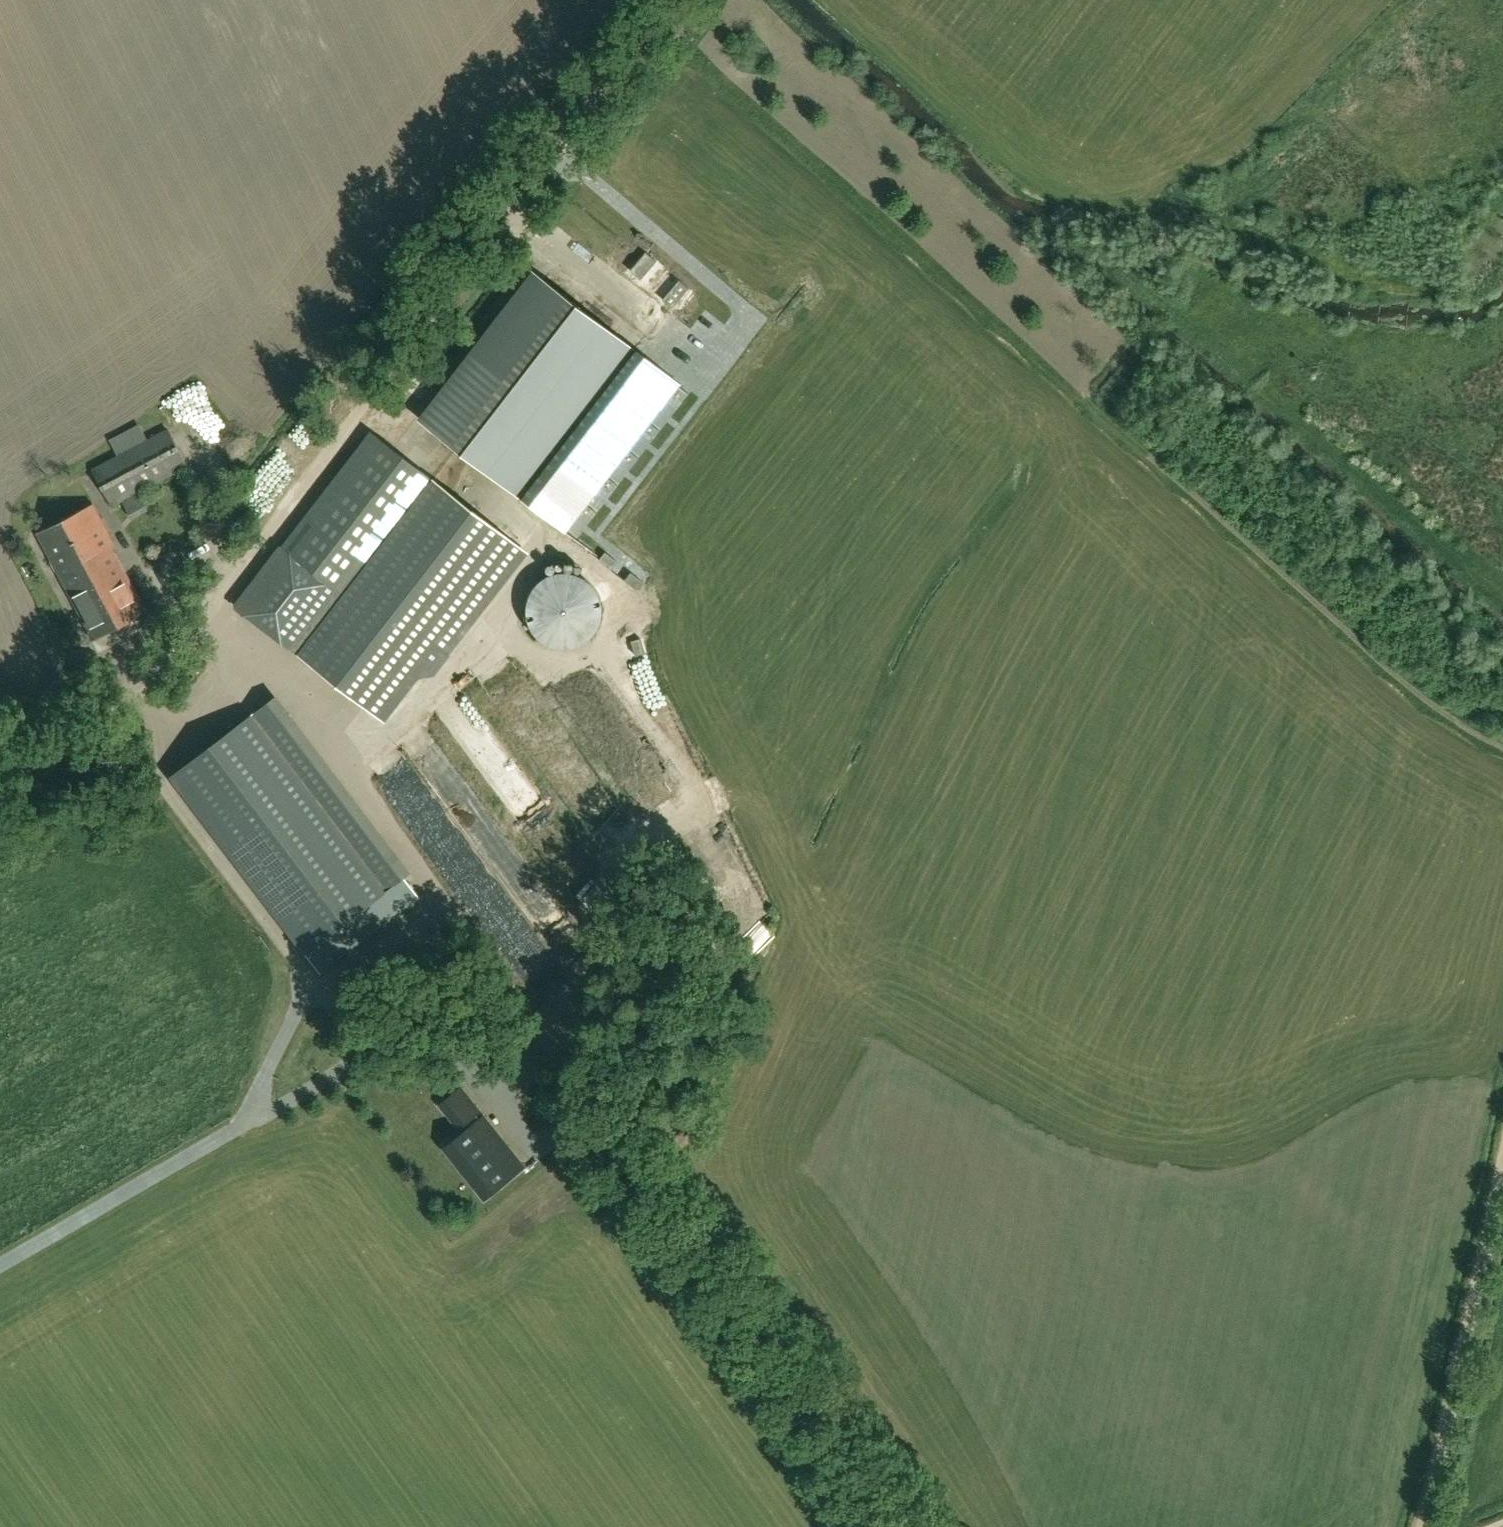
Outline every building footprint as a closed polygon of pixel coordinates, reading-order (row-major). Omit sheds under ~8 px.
[(657,260),(646,251),(630,270),(641,279),(657,260)] [(689,288),(679,280),(663,299),(673,308),(689,288)] [(187,466),(169,430),(93,469),(111,505),(187,466)] [(468,628),(526,552),(438,484),(380,559),(355,540),(325,578),(280,544),(236,601),(279,638),(379,715),(454,618),(468,628)] [(297,533),(330,558),(366,511),(334,486),(297,533)] [(145,611),(109,544),(114,542),(94,504),(38,533),(93,639),(145,611)] [(618,561),(605,551),(599,560),(611,569),(618,561)] [(599,627),(602,617),(602,606),(600,596),(594,586),(587,579),(577,574),(566,572),(556,573),(546,577),(537,584),(531,593),(528,603),(527,614),(530,624),(535,634),(543,641),(553,646),(563,648),(574,647),(584,643),(592,636),(599,627)] [(644,581),(631,572),(625,580),(637,590),(644,581)] [(641,638),(631,640),(635,656),(645,653),(641,638)] [(273,694),(167,774),(245,876),(318,973),(422,898),(403,876),(409,870),(273,694)] [(455,1139),(495,1189),(523,1167),(483,1117),(481,1119),(476,1113),(479,1112),(460,1089),(442,1103),(460,1126),(462,1124),(467,1130),(455,1139)]
